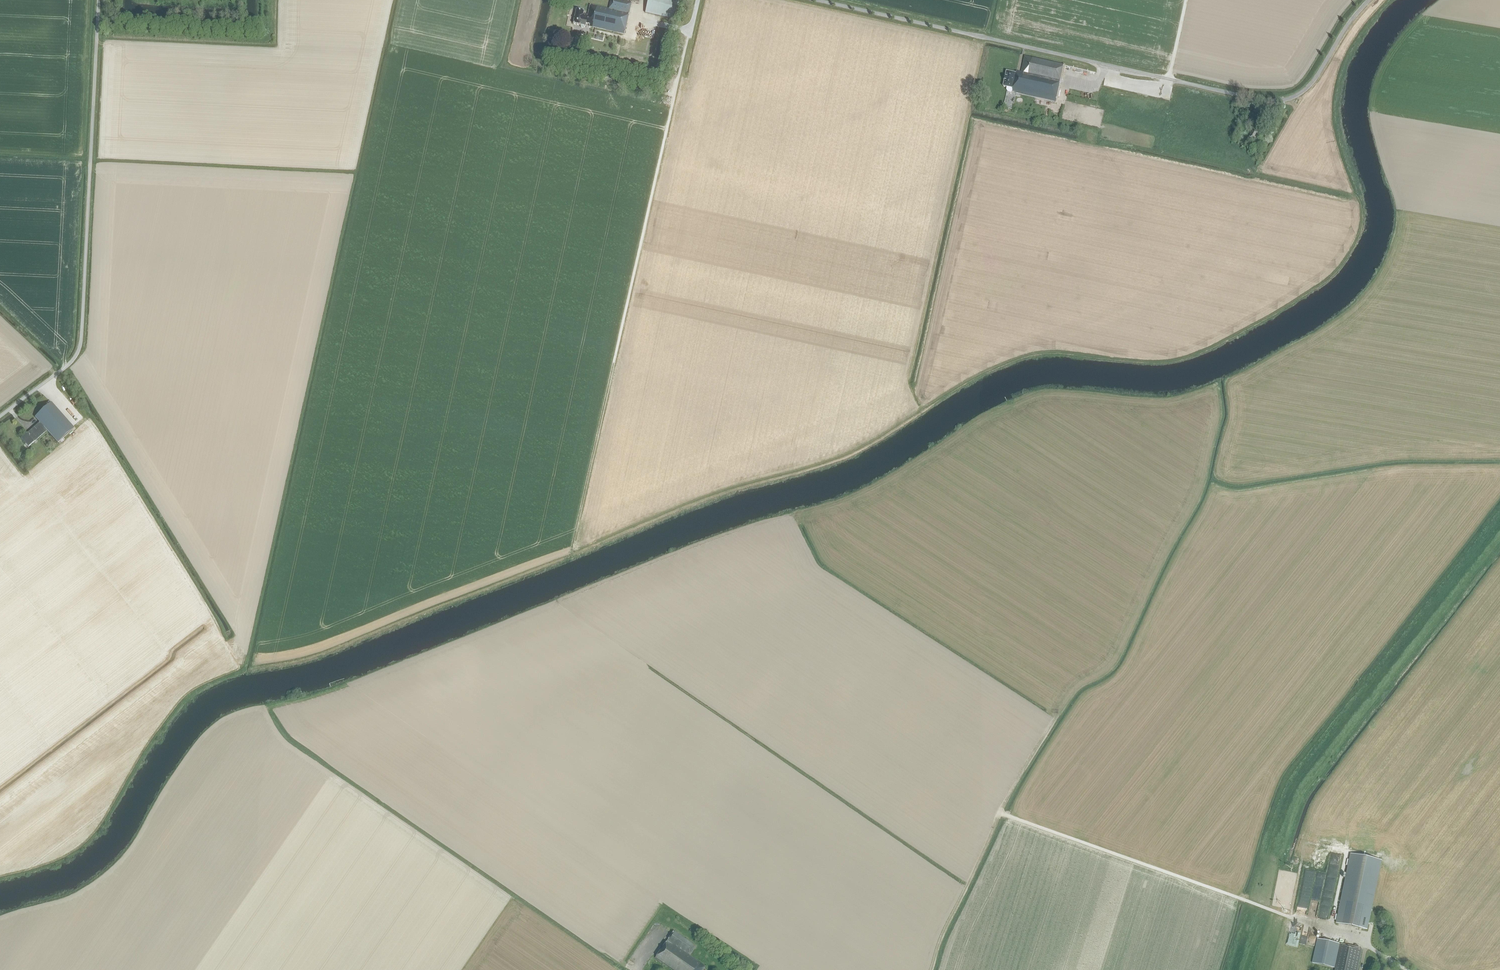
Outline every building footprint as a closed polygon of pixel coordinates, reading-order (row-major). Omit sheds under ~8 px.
[(580,26),(580,27),(584,28),(585,27),(586,24),(590,24),(589,26),(624,34),(631,2),(619,0),(610,0),(609,9),(590,5),(588,16),(584,14),(584,12),(577,10),(574,24),(580,26)] [(674,20),(679,0),(648,0),(645,13),(674,20)] [(1055,102),(1064,65),(1025,56),(1021,72),(1016,71),(1016,73),(1006,71),(1005,77),(1004,77),(1004,81),(1003,87),(1007,87),(1006,90),(1008,92),(1010,92),(1012,91),(1016,92),(1015,93),(1055,102)] [(1256,141),(1259,136),(1256,134),(1257,133),(1252,130),(1248,139),(1252,142),(1254,139),(1256,141)] [(35,418),(39,423),(20,439),(28,447),(46,431),(57,443),(74,429),(51,403),(35,418)] [(1350,854),(1336,923),(1367,930),(1382,860),(1350,854)] [(1308,909),(1314,871),(1306,870),(1302,892),(1306,893),(1304,903),(1303,902),(1302,908),(1308,909)] [(705,966),(689,955),(696,946),(674,931),(655,959),(672,969),(703,969),(705,966)] [(1317,939),(1312,963),(1334,967),(1339,944),(1317,939)] [(1340,944),(1335,969),(1357,969),(1362,949),(1340,944)]
